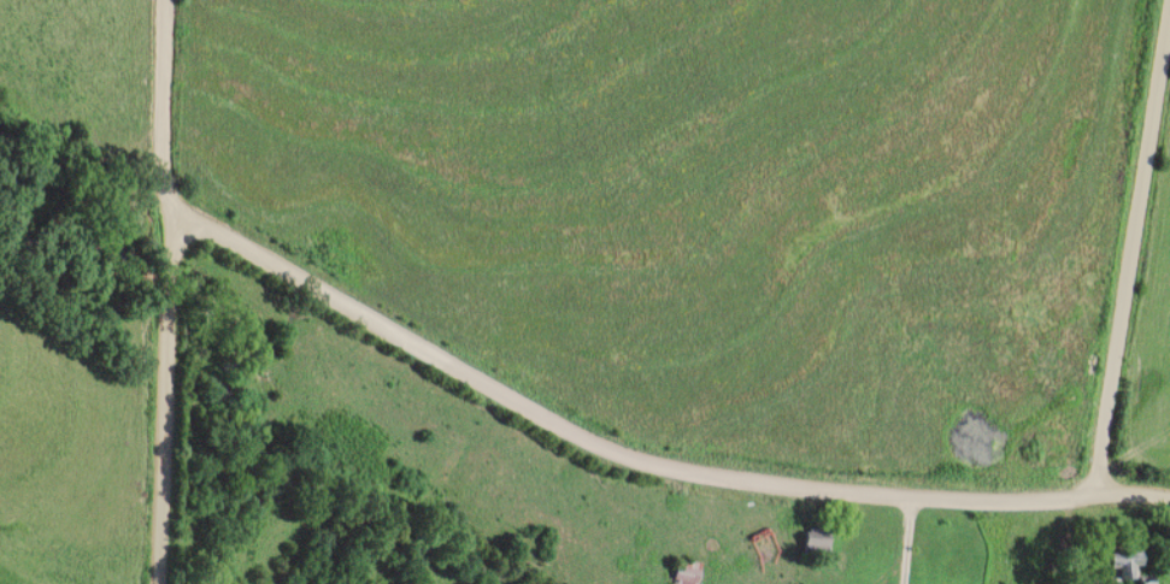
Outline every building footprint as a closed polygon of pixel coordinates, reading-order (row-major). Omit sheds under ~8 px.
[(829,555),(829,529),(804,529),(804,555),(829,555)] [(1137,551),(1104,552),(1105,582),(1138,581),(1137,551)] [(700,560),(675,560),(675,583),(700,583),(700,560)]
